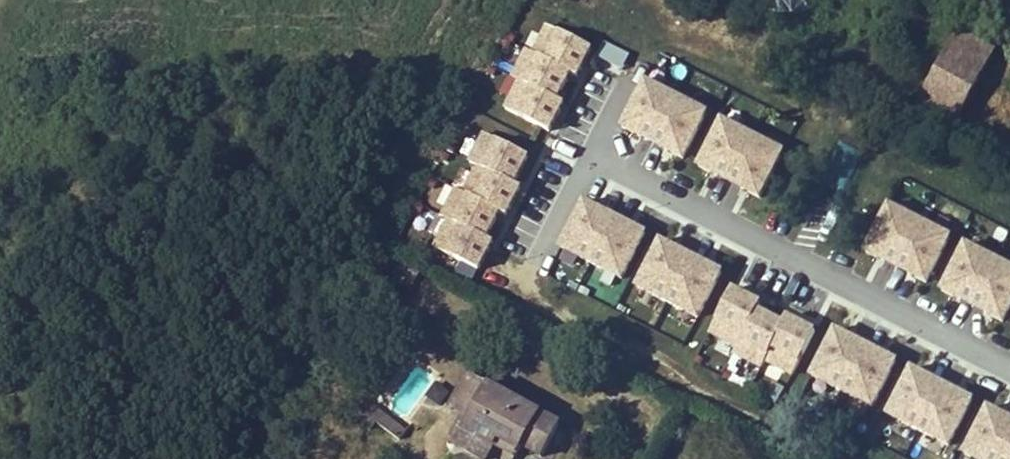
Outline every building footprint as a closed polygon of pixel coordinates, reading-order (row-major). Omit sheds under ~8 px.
[(539,29),(500,116),(553,140),(592,53),(539,29)] [(915,109),(950,129),(993,52),(958,33),(915,109)] [(622,74),(630,56),(603,45),(595,63),(622,74)] [(643,85),(617,137),(685,170),(711,119),(643,85)] [(719,125),(695,176),(763,208),(787,157),(719,125)] [(480,137),(428,259),(482,282),(534,159),(480,137)] [(582,206),(557,258),(624,291),(650,238),(582,206)] [(887,209),(862,260),(929,293),(954,243),(887,209)] [(658,245),(633,297),(700,329),(725,278),(658,245)] [(1009,325),(1009,271),(963,248),(938,299),(1006,333),(1009,325)] [(794,385),(818,337),(730,294),(706,343),(794,385)] [(832,335),(809,386),(877,417),(900,366),(832,335)] [(468,374),(451,405),(474,417),(457,449),(474,458),(488,458),(493,449),(511,458),(518,458),(525,446),(543,456),(560,423),(468,374)] [(905,376),(886,431),(956,455),(975,399),(905,376)] [(400,442),(409,431),(373,404),(358,425),(368,432),(374,423),(400,442)] [(964,458),(1009,458),(1009,424),(984,413),(964,458)]
